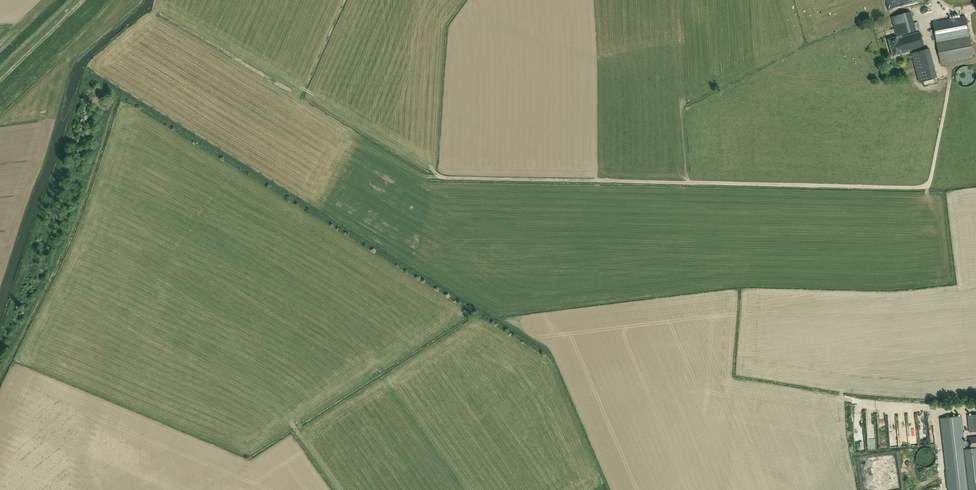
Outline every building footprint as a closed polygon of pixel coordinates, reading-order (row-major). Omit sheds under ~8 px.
[(897,37),(888,39),(893,57),(901,54),(901,53),(924,46),(920,32),(910,35),(902,37),(901,35),(909,32),(916,30),(910,11),(891,17),(897,37)] [(932,22),(936,43),(940,64),(973,58),(965,16),(932,22)] [(969,430),(975,429),(975,411),(966,413),(969,430)] [(940,418),(948,489),(969,489),(965,449),(975,448),(975,437),(969,437),(969,442),(964,442),(961,416),(940,418)] [(930,453),(920,450),(917,458),(920,459),(919,461),(927,464),(930,453)]
